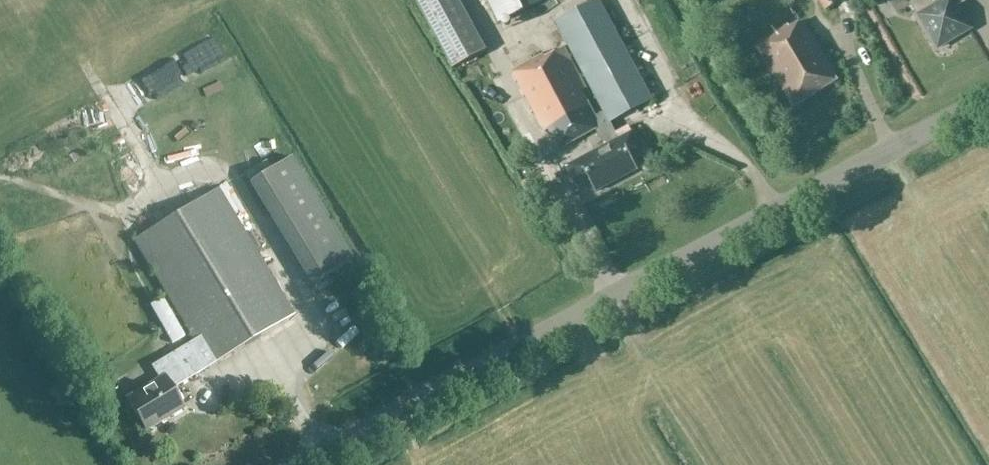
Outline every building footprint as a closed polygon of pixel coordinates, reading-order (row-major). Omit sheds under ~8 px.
[(485,52),(456,0),(417,0),(454,69),(485,52)] [(499,24),(544,2),(543,0),(487,0),(499,24)] [(824,10),(836,3),(834,0),(818,0),(824,10)] [(970,28),(957,7),(968,0),(943,0),(918,15),(938,48),(970,28)] [(595,190),(636,169),(621,140),(620,141),(610,123),(652,101),(599,2),(556,24),(604,114),(595,118),(582,92),(587,90),(565,49),(544,60),(543,57),(513,73),(555,152),(595,131),(604,149),(580,162),(595,190)] [(792,107),(838,79),(803,23),(791,30),(788,26),(755,46),(792,107)] [(205,46),(160,65),(167,82),(213,63),(205,46)] [(191,111),(236,96),(228,74),(183,89),(191,111)] [(132,97),(160,88),(156,75),(128,83),(132,97)] [(248,166),(290,266),(311,257),(313,263),(336,253),(292,148),(248,166)] [(174,354),(190,380),(295,316),(219,190),(135,241),(196,341),(174,354)] [(144,300),(167,342),(181,334),(158,292),(144,300)] [(190,380),(174,354),(152,367),(160,380),(127,400),(145,430),(184,407),(173,390),(190,380)]
